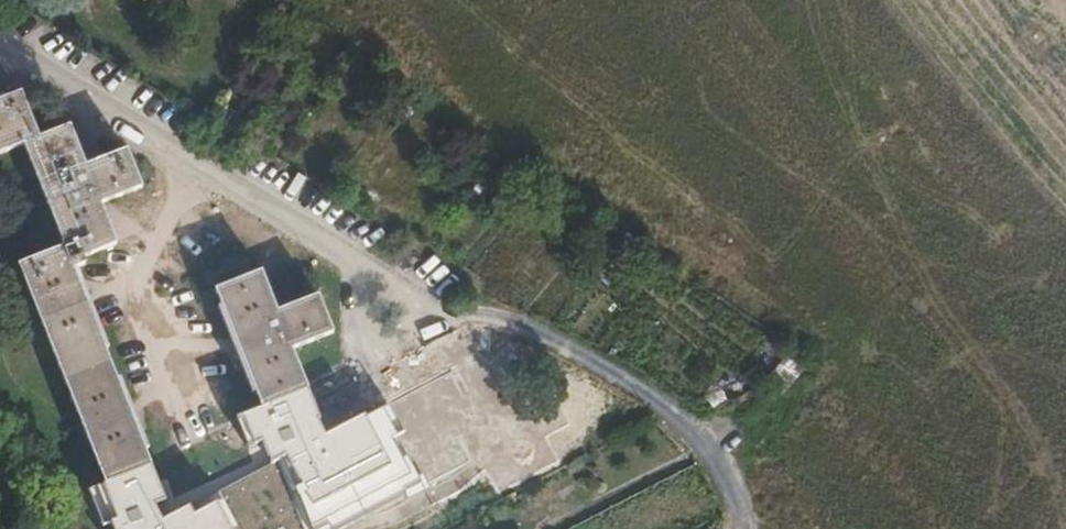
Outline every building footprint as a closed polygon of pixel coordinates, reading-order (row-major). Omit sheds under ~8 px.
[(0,101),(0,155),(24,146),(64,246),(18,265),(50,346),(105,484),(153,466),(72,263),(98,253),(118,244),(102,205),(144,188),(127,150),(86,166),(71,125),(40,138),(22,92),(0,101)] [(613,219),(609,223),(623,232),(626,228),(622,225),(621,226),(613,219)] [(262,271),(214,290),(262,409),(310,390),(293,350),(334,334),(319,295),(278,312),(262,271)] [(262,409),(236,418),(246,449),(262,443),(270,465),(162,520),(153,505),(164,500),(153,466),(105,484),(123,528),(344,528),(426,489),(383,410),(325,435),(310,390),(262,409)]
